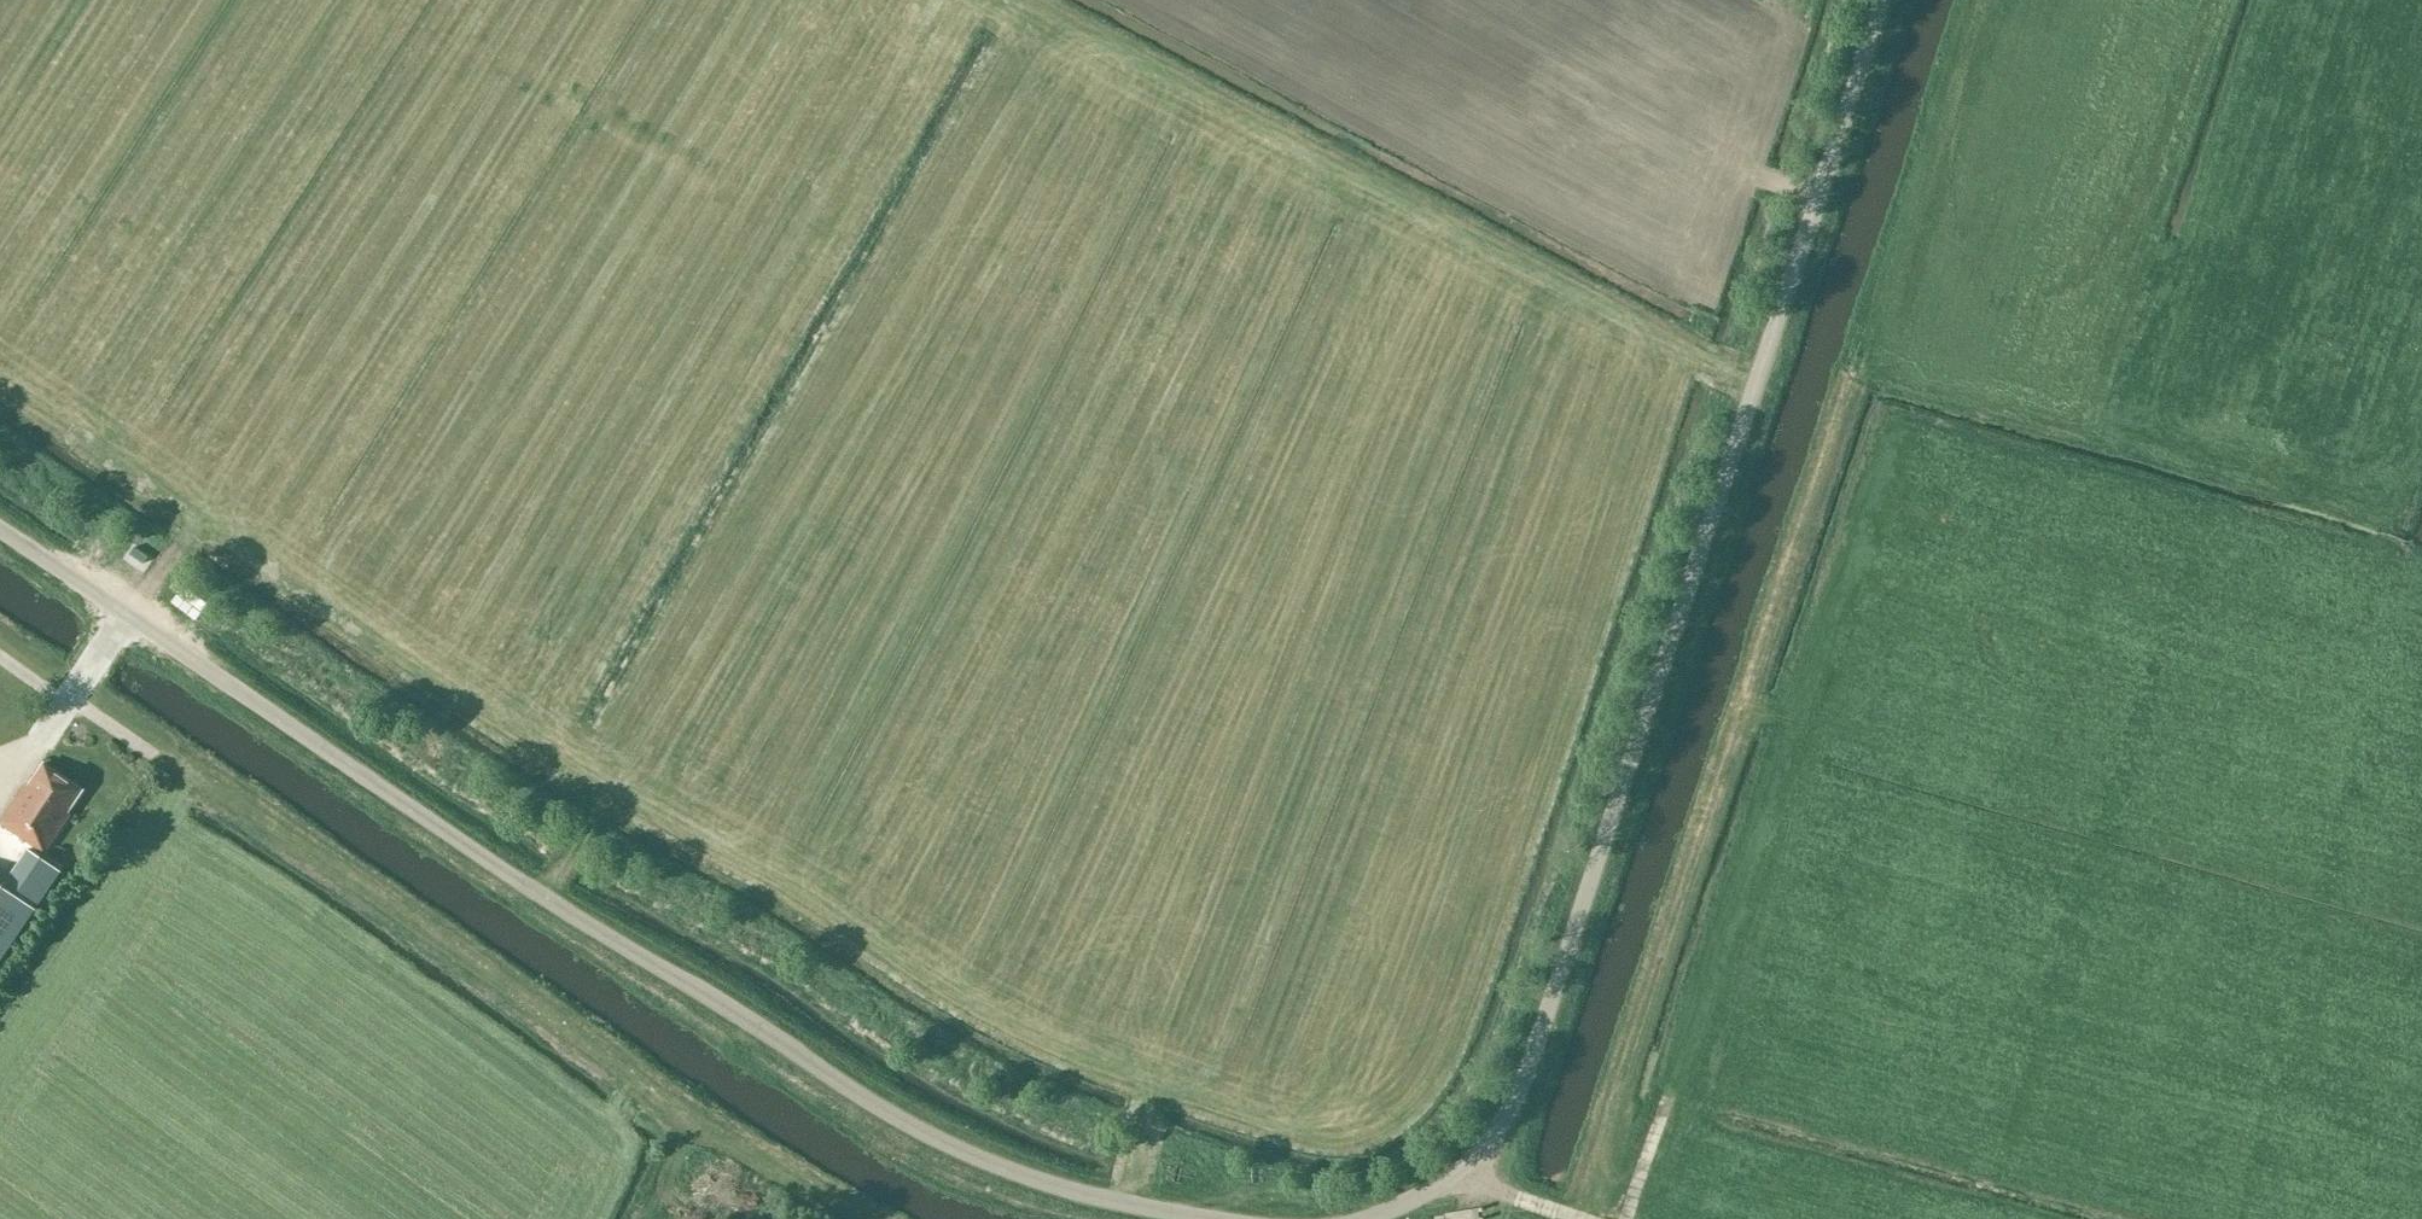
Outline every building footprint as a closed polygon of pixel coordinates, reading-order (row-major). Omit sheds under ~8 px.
[(134,523),(123,538),(131,544),(122,558),(147,575),(167,546),(134,523)] [(209,620),(177,577),(166,586),(198,628),(209,620)] [(42,852),(69,815),(65,812),(81,789),(43,763),(28,786),(25,784),(0,820),(0,823),(42,852)] [(0,885),(0,960),(35,909),(0,885)]
